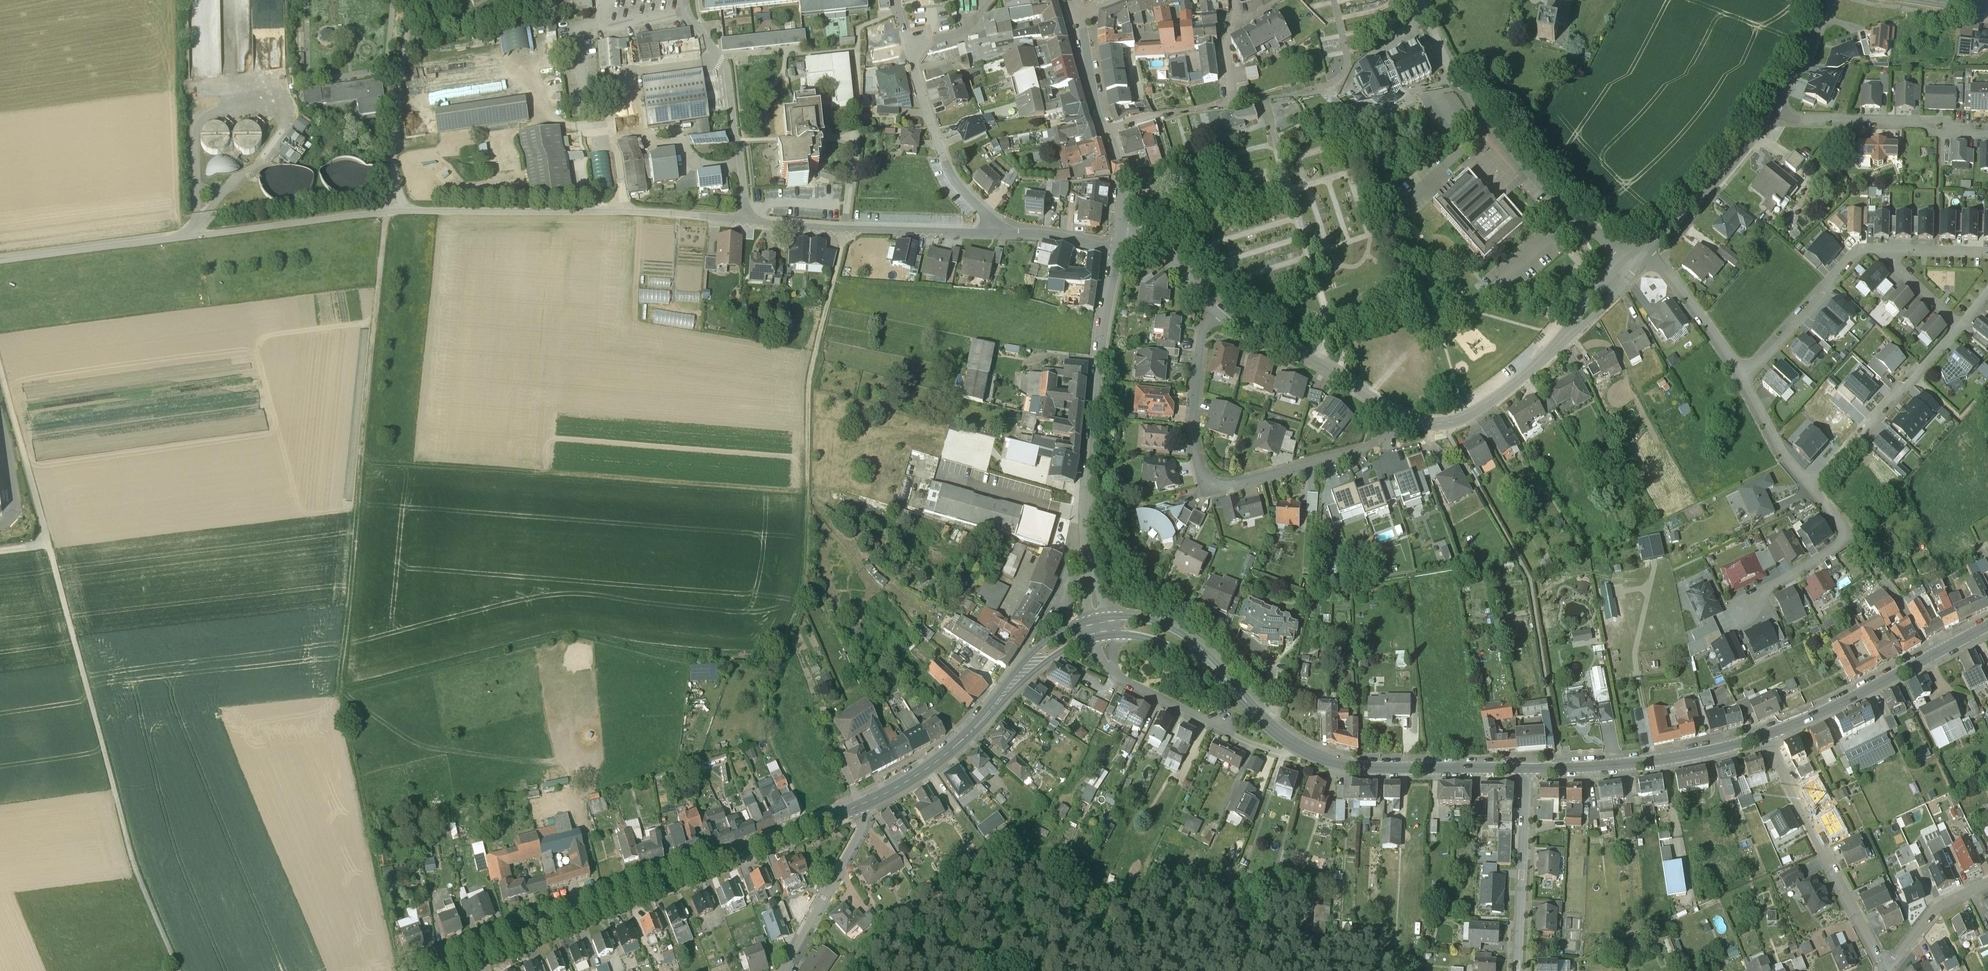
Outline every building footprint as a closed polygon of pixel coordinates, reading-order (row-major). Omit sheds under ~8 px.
[(557,14),(590,11),(588,0),(556,0),(557,14)] [(701,12),(798,2),(798,0),(700,0),(701,12)] [(798,2),(800,19),(867,11),(866,0),(798,0),(798,2)] [(880,11),(889,10),(887,0),(879,0),(880,11)] [(1015,2),(1015,0),(1010,0),(1004,1),(1006,13),(1007,13),(1032,9),(1057,4),(1057,0),(1023,0),(1015,2)] [(1138,0),(1126,4),(1129,19),(1137,17),(1136,17),(1141,15),(1138,0)] [(1138,0),(1141,15),(1148,13),(1155,11),(1153,0),(1138,0)] [(1155,11),(1156,12),(1164,10),(1167,10),(1181,7),(1180,2),(1180,0),(1153,0),(1155,11)] [(1549,10),(1550,10),(1548,22),(1558,24),(1558,25),(1564,27),(1570,0),(1551,0),(1549,10)] [(1188,1),(1180,2),(1181,7),(1181,10),(1188,10),(1188,1)] [(1212,1),(1201,1),(1202,10),(1213,10),(1212,1)] [(1057,4),(1032,9),(1034,20),(1041,18),(1042,21),(1044,28),(1060,24),(1058,17),(1060,14),(1057,4)] [(1126,4),(1112,10),(1112,18),(1120,19),(1121,23),(1119,23),(1120,29),(1122,28),(1123,31),(1131,29),(1130,24),(1130,21),(1129,19),(1126,4)] [(1032,9),(1007,13),(1010,23),(1015,24),(1034,20),(1032,9)] [(1112,10),(1101,14),(1099,35),(1114,34),(1114,29),(1115,29),(1115,24),(1113,24),(1112,18),(1112,10)] [(1164,10),(1156,12),(1157,18),(1158,23),(1159,27),(1167,26),(1166,18),(1164,10)] [(1213,10),(1202,10),(1204,20),(1214,19),(1213,11),(1213,10)] [(1006,13),(993,16),(996,26),(1010,23),(1007,13),(1006,13)] [(993,16),(983,18),(987,40),(998,38),(998,37),(996,26),(993,16)] [(1192,16),(1182,17),(1183,31),(1193,30),(1192,22),(1192,16)] [(1214,19),(1204,20),(1204,21),(1192,22),(1193,30),(1195,54),(1200,53),(1214,51),(1213,45),(1217,44),(1215,30),(1218,30),(1217,19),(1214,19)] [(1264,25),(1253,32),(1265,54),(1270,52),(1268,48),(1270,47),(1275,56),(1280,53),(1282,57),(1296,50),(1293,45),(1280,52),(1279,49),(1292,42),(1278,19),(1276,19),(1264,26),(1264,25)] [(1134,23),(1130,24),(1131,29),(1133,38),(1133,39),(1135,47),(1138,63),(1151,62),(1143,26),(1142,20),(1134,23)] [(1158,23),(1143,26),(1151,62),(1165,61),(1160,33),(1160,30),(1159,30),(1159,27),(1158,23)] [(1044,28),(1040,29),(1042,39),(1042,40),(1056,37),(1058,44),(1068,42),(1063,24),(1060,24),(1044,28)] [(323,43),(333,40),(330,29),(320,32),(323,43)] [(1040,29),(1032,31),(1033,40),(1042,39),(1040,29)] [(1131,29),(1123,31),(1123,33),(1124,39),(1128,39),(1133,39),(1133,38),(1131,29)] [(685,30),(635,37),(637,48),(686,41),(685,30)] [(1168,32),(1160,33),(1165,61),(1195,55),(1195,54),(1193,30),(1183,31),(1168,32)] [(1032,31),(1013,35),(1014,42),(1021,41),(1028,40),(1033,40),(1032,31)] [(1887,40),(1888,31),(1887,31),(1879,31),(1879,33),(1873,33),(1872,39),(1867,40),(1872,58),(1886,53),(1887,40)] [(1244,67),(1266,54),(1265,54),(1253,32),(1244,37),(1244,38),(1233,44),(1232,47),(1244,67)] [(802,33),(723,41),(724,51),(803,43),(802,33)] [(1099,35),(1099,42),(1100,50),(1123,48),(1128,47),(1128,39),(1124,39),(1118,40),(1114,40),(1114,34),(1099,35)] [(1013,35),(998,37),(998,38),(987,40),(962,46),(966,60),(967,60),(969,70),(970,69),(970,67),(1002,59),(1005,58),(1024,53),(1021,41),(1014,42),(1013,35)] [(1973,36),(1972,41),(1971,55),(1971,59),(1987,61),(1987,37),(1982,36),(1982,37),(1973,36)] [(1972,41),(1959,39),(1957,57),(1971,59),(1971,55),(1972,41)] [(686,41),(637,48),(638,57),(639,64),(699,56),(697,40),(686,41)] [(1865,59),(1872,58),(1867,40),(1860,42),(1865,59)] [(618,41),(597,43),(600,70),(620,69),(618,41)] [(1058,44),(1048,47),(1050,56),(1053,67),(1073,61),(1068,42),(1058,44)] [(1831,50),(1824,71),(1845,78),(1849,66),(1861,62),(1853,42),(1831,50)] [(1417,46),(1406,52),(1406,51),(1398,55),(1398,56),(1389,60),(1387,61),(1387,62),(1390,68),(1398,84),(1400,89),(1401,91),(1432,76),(1417,46)] [(1048,47),(1032,51),(1034,60),(1035,60),(1050,56),(1048,47)] [(1123,48),(1100,50),(1102,66),(1124,64),(1123,48)] [(1024,53),(1005,58),(1011,80),(1035,73),(1038,71),(1035,60),(1034,60),(1032,51),(1024,53)] [(1214,51),(1200,53),(1203,79),(1204,86),(1218,83),(1214,51)] [(1038,71),(1053,67),(1050,56),(1035,60),(1038,71)] [(431,63),(432,71),(487,65),(486,57),(431,63)] [(847,57),(805,61),(806,73),(808,73),(808,78),(807,78),(808,90),(833,88),(835,103),(835,107),(852,106),(847,57)] [(963,69),(965,70),(966,70),(969,70),(967,60),(966,60),(964,60),(963,61),(961,63),(960,64),(960,66),(961,68),(963,69)] [(1056,74),(1075,68),(1073,61),(1053,67),(1056,74)] [(1387,62),(1380,65),(1383,72),(1390,68),(1387,62)] [(1203,79),(1189,81),(1186,63),(1170,66),(1173,87),(1190,89),(1204,86),(1203,79)] [(1124,64),(1102,66),(1104,81),(1126,77),(1124,64)] [(1374,64),(1360,71),(1361,74),(1364,79),(1359,82),(1356,83),(1355,83),(1356,85),(1355,86),(1360,96),(1361,96),(1362,96),(1362,98),(1366,96),(1371,93),(1373,98),(1375,102),(1389,95),(1387,91),(1376,67),(1375,66),(1374,64)] [(954,65),(927,74),(929,81),(956,73),(954,65)] [(1383,72),(1380,65),(1376,67),(1387,91),(1392,89),(1383,72)] [(1051,92),(1053,91),(1070,87),(1080,85),(1075,68),(1056,74),(1048,76),(1051,85),(1038,88),(1039,95),(1051,92)] [(1390,68),(1383,72),(1391,87),(1398,84),(1390,68)] [(902,69),(876,75),(879,87),(885,85),(888,101),(896,99),(908,97),(902,69)] [(1257,69),(1245,71),(1247,83),(1259,81),(1257,69)] [(701,71),(641,80),(646,110),(706,102),(701,71)] [(1035,73),(1011,80),(1017,102),(1039,95),(1038,88),(1035,73)] [(1126,77),(1104,81),(1106,96),(1128,92),(1126,77)] [(1829,86),(1841,92),(1844,83),(1832,80),(1829,86)] [(961,81),(939,88),(942,96),(940,97),(942,103),(944,102),(946,110),(968,104),(961,81)] [(380,82),(332,89),(333,101),(357,97),(360,115),(378,113),(376,95),(382,94),(380,82)] [(1815,92),(1812,99),(1834,108),(1841,92),(1820,83),(1816,93),(1815,92)] [(1080,85),(1070,87),(1073,98),(1060,101),(1061,104),(1064,112),(1068,111),(1086,108),(1080,85)] [(332,89),(319,90),(321,102),(333,101),(332,89)] [(1394,92),(1393,92),(1394,93),(1396,97),(1403,94),(1401,91),(1400,89),(1394,92)] [(319,90),(303,92),(305,105),(321,103),(319,90)] [(1051,92),(1039,95),(1041,102),(1049,100),(1053,99),(1051,92)] [(1128,92),(1106,96),(1110,112),(1120,110),(1129,108),(1132,107),(1130,92),(1128,92)] [(1375,102),(1371,104),(1372,106),(1379,121),(1402,110),(1396,97),(1394,93),(1389,95),(1375,102)] [(1039,95),(1017,102),(1022,123),(1045,117),(1043,109),(1041,102),(1039,95)] [(1195,111),(1190,96),(1182,99),(1187,114),(1195,111)] [(1362,98),(1362,96),(1353,100),(1359,113),(1368,108),(1362,98)] [(1368,101),(1366,96),(1362,98),(1368,108),(1372,106),(1371,104),(1375,102),(1373,98),(1368,101)] [(1888,96),(1880,96),(1880,109),(1880,114),(1888,114),(1888,96)] [(896,99),(888,101),(882,102),(884,109),(898,109),(896,99)] [(524,100),(435,112),(438,134),(528,121),(524,100)] [(1049,100),(1041,102),(1043,109),(1051,107),(1049,100)] [(706,102),(646,110),(648,129),(675,126),(675,128),(679,128),(679,125),(699,122),(707,121),(708,121),(706,102)] [(794,117),(783,118),(787,155),(777,156),(781,193),(785,192),(786,201),(806,199),(805,194),(804,186),(811,185),(815,185),(814,176),(816,176),(815,166),(819,166),(818,156),(816,156),(815,148),(821,147),(817,110),(813,110),(812,102),(793,104),(794,117)] [(1051,107),(1043,109),(1045,117),(1064,112),(1061,104),(1051,107)] [(1962,106),(1954,106),(1954,110),(1954,124),(1962,124),(1962,106)] [(1972,106),(1971,111),(1971,129),(1971,130),(1987,130),(1987,107),(1972,106)] [(1914,107),(1897,107),(1896,128),(1913,129),(1913,121),(1914,107)] [(1086,108),(1068,111),(1071,121),(1080,118),(1081,121),(1089,119),(1086,108)] [(1129,108),(1120,110),(1123,123),(1132,121),(1130,114),(1129,108)] [(1132,121),(1123,123),(1120,110),(1110,112),(1116,135),(1142,128),(1139,119),(1132,121)] [(1183,110),(1153,119),(1155,124),(1185,115),(1183,110)] [(1806,116),(1805,115),(1803,121),(1814,125),(1816,120),(1806,116)] [(990,116),(984,118),(985,122),(984,122),(989,135),(996,132),(990,116)] [(1152,116),(1139,119),(1142,128),(1155,124),(1153,119),(1152,116)] [(1089,119),(1081,121),(1082,124),(1078,124),(1075,125),(1068,126),(1067,126),(1066,126),(1067,133),(1077,133),(1079,133),(1080,139),(1094,136),(1089,119)] [(1241,121),(1221,126),(1222,127),(1228,147),(1227,147),(1228,148),(1247,142),(1246,137),(1260,135),(1260,134),(1259,134),(1255,120),(1255,119),(1242,125),(1241,121)] [(707,121),(699,122),(702,140),(710,139),(707,121)] [(977,122),(952,134),(956,143),(960,141),(968,157),(989,148),(977,122)] [(229,142),(229,140),(228,135),(225,130),(220,127),(214,126),(209,128),(204,131),(201,136),(200,141),(202,147),(205,151),(210,154),(215,155),(221,154),(226,151),(228,146),(229,142)] [(261,142),(261,137),(259,133),(256,129),(251,126),(246,126),(241,127),(237,129),(234,133),(232,138),(232,143),(233,146),(237,151),(242,154),(246,154),(251,154),(256,151),(259,147),(261,142)] [(306,134),(296,127),(293,130),(303,138),(306,134)] [(560,129),(520,134),(531,214),(571,208),(560,129)] [(305,142),(291,132),(285,140),(289,142),(279,155),(295,167),(301,160),(298,158),(303,152),(300,149),(305,142)] [(910,136),(901,135),(899,161),(911,162),(920,163),(921,163),(923,143),(910,142),(910,136)] [(1080,139),(1079,140),(1082,150),(1089,148),(1091,158),(1099,156),(1094,136),(1080,139)] [(702,140),(689,142),(692,162),(727,157),(724,137),(710,139),(702,140)] [(1165,137),(1156,139),(1159,149),(1168,146),(1165,137)] [(1156,139),(1141,144),(1147,165),(1148,166),(1156,163),(1153,151),(1159,149),(1156,139)] [(1079,140),(1057,145),(1058,149),(1057,149),(1057,150),(1058,150),(1058,152),(1060,160),(1067,159),(1069,158),(1069,157),(1067,151),(1075,149),(1075,151),(1082,150),(1079,140)] [(636,141),(618,143),(625,197),(627,210),(645,208),(643,195),(642,184),(650,183),(673,180),(672,169),(641,174),(636,141)] [(232,143),(229,142),(228,146),(226,151),(221,154),(221,158),(222,158),(229,159),(234,162),(235,163),(240,155),(240,156),(242,154),(237,151),(233,146),(232,143)] [(1141,144),(1122,150),(1128,171),(1147,165),(1141,144)] [(1046,155),(1047,163),(1060,160),(1058,152),(1046,155)] [(998,155),(982,164),(986,170),(989,169),(992,174),(1005,167),(998,155)] [(1091,158),(1080,161),(1083,172),(1097,167),(1100,175),(1108,173),(1103,155),(1099,156),(1091,158)] [(238,180),(239,174),(238,168),(234,162),(229,159),(222,158),(221,158),(216,159),(211,163),(207,168),(206,175),(207,181),(211,186),(217,190),(223,191),(229,189),(235,186),(238,180)] [(1840,164),(1835,160),(1831,165),(1836,169),(1840,164)] [(372,199),(374,188),(372,178),(366,169),(357,163),(346,161),(336,163),(327,169),(321,178),(319,188),(321,199),(327,208),(336,214),(347,216),(357,214),(366,208),(372,199)] [(1083,172),(1080,161),(1068,164),(1067,161),(1060,163),(1066,182),(1085,176),(1083,172)] [(1885,162),(1871,161),(1871,164),(1859,163),(1858,171),(1863,171),(1866,178),(1871,179),(1873,183),(1878,186),(1883,184),(1885,179),(1897,179),(1897,164),(1885,164),(1885,162)] [(920,163),(911,162),(911,169),(920,170),(920,163)] [(1156,163),(1148,166),(1149,172),(1151,176),(1159,174),(1156,163)] [(1966,164),(1951,164),(1951,183),(1966,183),(1966,171),(1966,164)] [(1980,165),(1980,189),(1987,190),(1987,166),(1980,165)] [(312,206),(314,195),(311,185),(305,176),(296,170),(286,168),(275,170),(267,176),(261,185),(259,196),(261,206),(267,215),(276,221),(286,223),(297,221),(306,215),(312,206)] [(1149,172),(1135,176),(1134,172),(1129,174),(1130,178),(1131,178),(1132,186),(1153,183),(1151,176),(1149,172)] [(1794,172),(1785,183),(1796,191),(1804,181),(1794,172)] [(1108,173),(1100,175),(1101,179),(1094,181),(1096,189),(1103,188),(1112,188),(1108,173)] [(1167,176),(1160,178),(1161,182),(1169,182),(1178,181),(1176,173),(1167,176)] [(1159,174),(1151,176),(1153,183),(1161,182),(1160,178),(1159,174)] [(1122,180),(1114,181),(1117,195),(1124,194),(1133,192),(1132,186),(1131,178),(1130,178),(1122,180)] [(673,180),(650,183),(642,184),(643,195),(651,194),(653,208),(677,204),(673,180)] [(993,180),(990,183),(1003,196),(1006,192),(993,180)] [(1009,193),(1016,197),(1021,188),(1015,181),(1009,193)] [(984,189),(977,196),(991,209),(1003,196),(990,183),(984,189)] [(1058,194),(1058,197),(1063,196),(1068,196),(1070,195),(1070,193),(1073,192),(1072,183),(1057,185),(1058,194)] [(811,185),(804,186),(805,194),(812,194),(811,185)] [(973,192),(977,196),(984,189),(980,185),(973,192)] [(718,186),(696,189),(698,206),(719,203),(720,203),(719,196),(718,186)] [(1774,187),(1764,199),(1762,197),(1753,208),(1768,220),(1764,225),(1772,231),(1777,225),(1780,228),(1781,226),(1780,225),(1787,217),(1797,205),(1774,187)] [(1166,188),(1159,188),(1158,196),(1166,196),(1166,188)] [(1493,219),(1480,204),(1480,203),(1470,192),(1455,206),(1454,205),(1439,217),(1440,218),(1436,222),(1487,281),(1529,244),(1506,218),(1505,220),(1502,216),(1496,216),(1493,219)] [(1050,194),(1049,204),(1048,210),(1062,212),(1063,207),(1063,196),(1058,197),(1058,194),(1050,194)] [(1110,199),(1096,198),(1094,219),(1104,220),(1108,220),(1110,199)] [(1048,210),(1049,204),(1027,202),(1026,208),(1030,208),(1048,210)] [(1048,210),(1030,208),(1028,226),(1046,228),(1048,210)] [(1880,209),(1861,209),(1861,216),(1880,217),(1880,209)] [(1094,219),(1083,217),(1081,237),(1102,239),(1104,220),(1094,219)] [(1787,217),(1780,225),(1781,226),(1780,228),(1777,225),(1772,231),(1780,235),(1792,221),(1787,217)] [(1724,240),(1722,238),(1713,248),(1728,261),(1737,250),(1734,248),(1738,243),(1747,250),(1753,242),(1734,227),(1724,240)] [(1867,229),(1859,229),(1859,233),(1860,233),(1859,246),(1867,246),(1867,229)] [(1859,233),(1848,232),(1848,234),(1844,234),(1840,238),(1837,235),(1830,242),(1840,252),(1841,251),(1843,254),(1847,254),(1847,256),(1859,256),(1859,246),(1860,233),(1859,233)] [(1889,234),(1875,233),(1874,246),(1874,257),(1888,258),(1889,253),(1889,237),(1889,234)] [(1977,235),(1961,235),(1961,252),(1961,259),(1977,259),(1977,252),(1977,235)] [(1797,249),(1790,254),(1793,260),(1801,255),(1797,249)] [(738,254),(717,253),(716,274),(715,282),(737,283),(738,254)] [(1057,257),(1047,254),(1041,278),(1051,281),(1057,257)] [(1824,285),(1839,268),(1823,254),(1808,270),(1821,282),(1824,285)] [(808,256),(794,255),(793,263),(792,279),(806,280),(808,256)] [(822,257),(808,256),(806,280),(821,281),(822,265),(822,257)] [(905,258),(895,256),(891,278),(900,280),(900,281),(908,283),(909,283),(912,270),(914,259),(905,257),(905,258)] [(1081,263),(1057,257),(1051,281),(1041,278),(1038,291),(1051,293),(1066,294),(1069,284),(1073,269),(1075,270),(1078,270),(1079,268),(1081,263)] [(963,264),(955,262),(953,272),(954,272),(953,277),(960,279),(963,264)] [(954,268),(927,263),(922,288),(932,291),(933,288),(949,292),(953,277),(954,272),(953,272),(954,268)] [(997,269),(970,263),(965,288),(975,291),(975,288),(992,292),(995,278),(997,272),(996,272),(997,269)] [(1006,264),(998,263),(996,272),(997,272),(995,278),(1002,279),(1006,264)] [(835,266),(822,265),(821,281),(831,282),(835,266)] [(1724,285),(1700,265),(1683,287),(1702,302),(1708,294),(1713,298),(1724,285)] [(1102,267),(1091,266),(1089,286),(1089,295),(1099,297),(1102,267)] [(1741,281),(1723,266),(1718,273),(1735,287),(1741,281)] [(919,272),(912,270),(909,283),(908,283),(907,288),(915,289),(919,272)] [(1821,282),(1808,270),(1803,275),(1816,287),(1821,282)] [(772,272),(761,271),(761,273),(750,273),(749,296),(762,297),(762,292),(779,293),(779,284),(771,284),(772,272)] [(715,282),(716,274),(704,273),(702,307),(710,308),(710,302),(706,301),(707,288),(715,288),(715,282)] [(1718,274),(1716,276),(1724,285),(1727,283),(1718,274)] [(1889,294),(1875,282),(1857,301),(1871,313),(1889,294)] [(1082,285),(1069,284),(1066,294),(1082,295),(1082,285)] [(1153,288),(1143,296),(1142,300),(1148,300),(1157,294),(1153,288)] [(1157,294),(1149,300),(1148,300),(1142,300),(1141,312),(1148,313),(1148,319),(1163,320),(1164,315),(1172,315),(1173,306),(1170,306),(1170,300),(1172,298),(1165,289),(1157,294)] [(1066,294),(1051,293),(1050,303),(1065,304),(1066,294)] [(1099,297),(1089,295),(1087,310),(1083,310),(1082,320),(1085,320),(1095,321),(1099,297)] [(1885,298),(1876,309),(1884,317),(1892,308),(1894,306),(1885,298)] [(667,318),(667,306),(637,306),(637,318),(667,318)] [(1083,310),(1065,308),(1064,318),(1082,320),(1083,310)] [(1884,317),(1882,319),(1880,321),(1886,326),(1888,323),(1888,322),(1897,313),(1892,308),(1884,317)] [(1913,318),(1901,308),(1897,313),(1888,322),(1888,323),(1899,333),(1903,328),(1913,318)] [(1857,326),(1844,314),(1838,320),(1851,332),(1857,326)] [(1838,320),(1827,331),(1842,346),(1847,341),(1850,341),(1853,337),(1853,334),(1851,332),(1838,320)] [(1673,321),(1658,332),(1667,344),(1660,348),(1661,349),(1668,359),(1689,344),(1673,321)] [(1920,328),(1916,324),(1908,333),(1903,339),(1914,349),(1921,341),(1927,334),(1926,333),(1927,331),(1922,326),(1920,328)] [(1903,328),(1899,333),(1895,337),(1901,342),(1903,339),(1908,333),(1903,328)] [(1184,334),(1157,331),(1156,344),(1166,345),(1165,356),(1165,357),(1178,358),(1182,358),(1184,334)] [(1842,346),(1827,331),(1816,343),(1817,344),(1829,355),(1832,357),(1835,357),(1838,354),(1838,350),(1842,346)] [(1667,344),(1658,332),(1649,338),(1658,351),(1661,349),(1660,348),(1667,344)] [(1981,338),(1972,349),(1975,352),(1987,362),(1987,361),(1987,343),(1985,341),(1981,338)] [(1926,346),(1921,341),(1914,349),(1912,350),(1918,355),(1921,353),(1920,352),(1926,346)] [(1637,347),(1639,352),(1644,360),(1652,356),(1644,343),(1637,347)] [(1829,355),(1817,344),(1811,350),(1824,361),(1829,355)] [(976,350),(970,383),(971,383),(990,387),(997,354),(976,350)] [(1616,359),(1629,381),(1638,375),(1637,372),(1648,365),(1644,360),(1639,352),(1629,358),(1626,353),(1616,359)] [(1975,352),(1971,358),(1985,369),(1987,365),(1987,362),(1987,361),(1987,362),(1975,352)] [(1021,358),(1007,356),(1006,363),(1020,366),(1021,358)] [(1177,364),(1178,358),(1165,357),(1165,356),(1159,356),(1158,362),(1160,362),(1177,364)] [(1809,362),(1804,357),(1792,369),(1797,374),(1796,376),(1801,381),(1802,379),(1808,384),(1819,371),(1814,366),(1815,365),(1810,360),(1809,362)] [(1180,364),(1177,364),(1160,362),(1159,369),(1169,370),(1179,371),(1180,364)] [(1228,366),(1219,363),(1213,388),(1223,391),(1223,392),(1226,392),(1227,392),(1232,393),(1233,393),(1236,383),(1239,370),(1228,367),(1228,366)] [(1904,378),(1890,365),(1877,379),(1888,389),(1891,392),(1904,378)] [(1962,366),(1948,381),(1950,382),(1960,398),(1965,397),(1966,397),(1978,384),(1977,383),(1978,382),(1962,366)] [(1159,369),(1143,367),(1141,385),(1142,386),(1144,388),(1144,392),(1167,394),(1169,370),(1159,369)] [(1350,370),(1345,368),(1341,379),(1346,381),(1350,370)] [(1611,370),(1595,379),(1597,382),(1594,384),(1596,388),(1599,386),(1604,394),(1610,391),(1609,388),(1618,383),(1611,370)] [(1045,379),(1044,385),(1058,387),(1078,390),(1088,391),(1090,376),(1066,374),(1065,381),(1045,379)] [(1264,377),(1253,374),(1247,397),(1257,400),(1256,403),(1268,405),(1269,406),(1271,394),(1275,382),(1264,379),(1264,377)] [(1877,379),(1875,377),(1867,385),(1881,397),(1888,389),(1877,379)] [(1782,381),(1773,390),(1776,392),(1773,395),(1771,392),(1763,401),(1780,418),(1799,397),(1782,381)] [(1960,398),(1950,382),(1941,392),(1943,397),(1942,398),(1946,405),(1960,398)] [(1987,398),(1987,386),(1984,382),(1976,390),(1987,400),(1987,398)] [(990,387),(971,383),(965,409),(985,413),(988,397),(990,387)] [(1236,383),(1233,393),(1232,393),(1231,399),(1239,401),(1244,385),(1236,383)] [(1858,392),(1859,391),(1869,400),(1874,395),(1861,383),(1855,389),(1858,392)] [(1037,409),(1041,410),(1044,385),(1024,384),(1022,401),(1037,409)] [(1596,388),(1594,384),(1591,386),(1598,398),(1604,394),(1599,386),(1596,388)] [(1041,410),(1055,412),(1056,403),(1058,387),(1044,385),(1041,410)] [(1087,399),(1088,391),(1078,390),(1077,398),(1087,399)] [(1583,390),(1578,393),(1584,404),(1589,401),(1583,390)] [(1845,406),(1856,415),(1863,422),(1877,408),(1869,400),(1859,391),(1858,392),(1845,406)] [(1285,394),(1279,393),(1278,396),(1276,406),(1282,408),(1285,394)] [(1578,393),(1550,408),(1554,414),(1559,424),(1560,424),(1575,416),(1580,424),(1592,418),(1584,404),(1578,393)] [(1278,396),(1271,394),(1269,406),(1268,405),(1267,408),(1275,410),(1276,406),(1278,396)] [(1296,397),(1285,394),(1282,408),(1281,412),(1304,418),(1309,398),(1296,395),(1296,397)] [(1087,399),(1077,398),(1077,405),(1076,414),(1086,415),(1087,399)] [(1063,404),(1056,403),(1055,412),(1056,412),(1062,413),(1063,404)] [(1843,403),(1837,409),(1850,421),(1856,415),(1845,406),(1843,403)] [(1077,405),(1063,404),(1062,413),(1076,414),(1077,405)] [(1168,406),(1156,405),(1153,407),(1151,407),(1151,405),(1142,404),(1141,413),(1139,413),(1138,425),(1149,426),(1149,425),(1150,425),(1154,422),(1164,423),(1176,424),(1177,420),(1174,416),(1169,415),(1168,414),(1168,406)] [(1324,410),(1312,407),(1310,419),(1321,422),(1324,410)] [(1056,412),(1055,412),(1041,410),(1037,409),(1034,425),(1040,427),(1039,431),(1050,433),(1053,433),(1053,431),(1055,419),(1056,412)] [(1932,420),(1923,411),(1916,419),(1926,427),(1932,420)] [(1062,413),(1056,412),(1055,419),(1060,420),(1075,420),(1085,421),(1086,415),(1076,414),(1062,413)] [(1559,424),(1554,414),(1548,418),(1555,429),(1561,426),(1560,424),(1559,424)] [(1535,416),(1511,431),(1527,458),(1544,447),(1539,439),(1546,435),(1539,423),(1535,416)] [(1354,434),(1332,417),(1321,431),(1334,441),(1328,450),(1337,456),(1354,434)] [(1555,429),(1548,418),(1539,423),(1546,435),(1555,429)] [(1916,419),(1915,418),(1906,427),(1905,426),(1900,431),(1901,432),(1893,441),(1911,457),(1925,441),(1926,442),(1927,441),(1926,440),(1932,434),(1931,433),(1938,425),(1932,420),(1926,427),(1916,419)] [(1243,427),(1216,419),(1211,434),(1215,435),(1211,447),(1231,453),(1233,443),(1237,445),(1243,427)] [(1075,420),(1075,427),(1073,427),(1072,436),(1057,433),(1055,443),(1074,447),(1082,449),(1085,421),(1075,420)] [(1680,427),(1683,433),(1692,428),(1689,422),(1680,427)] [(1936,430),(1944,438),(1949,433),(1941,425),(1936,430)] [(1039,431),(1038,430),(1034,448),(1036,448),(1035,457),(1041,458),(1044,459),(1046,450),(1050,433),(1039,431)] [(1500,439),(1490,445),(1495,454),(1495,455),(1500,464),(1500,466),(1502,470),(1504,471),(1505,473),(1516,467),(1507,452),(1500,439)] [(1171,444),(1154,442),(1154,443),(1143,442),(1142,459),(1160,461),(1173,462),(1174,452),(1171,451),(1171,444)] [(1286,448),(1264,443),(1258,466),(1280,472),(1281,468),(1285,453),(1286,448)] [(1793,463),(1810,479),(1828,460),(1811,444),(1793,463)] [(1490,445),(1484,448),(1484,449),(1489,458),(1495,455),(1495,454),(1490,445)] [(1082,449),(1074,447),(1072,455),(1071,466),(1081,468),(1082,449)] [(1484,449),(1479,452),(1481,456),(1485,463),(1490,460),(1484,449)] [(1522,463),(1513,449),(1507,452),(1516,467),(1522,463)] [(1059,453),(1046,450),(1044,459),(1057,463),(1059,453)] [(1885,450),(1874,462),(1891,478),(1902,466),(1892,457),(1885,450)] [(1040,466),(1041,458),(1035,457),(1012,451),(1008,468),(1037,476),(1040,466)] [(1907,462),(1897,452),(1892,457),(1902,466),(1907,462)] [(1072,455),(1059,453),(1057,463),(1071,466),(1072,455)] [(1294,455),(1285,453),(1281,468),(1296,472),(1299,459),(1293,458),(1294,455)] [(1481,456),(1466,464),(1479,487),(1494,478),(1485,463),(1481,456)] [(1040,466),(1056,471),(1057,463),(1044,459),(1041,458),(1040,466)] [(1173,462),(1160,461),(1160,468),(1172,469),(1173,462)] [(1052,488),(1076,493),(1081,468),(1071,466),(1057,463),(1056,471),(1052,488)] [(937,472),(923,469),(921,474),(936,477),(937,472)] [(1424,471),(1409,477),(1414,490),(1415,494),(1424,491),(1430,489),(1429,487),(1424,471)] [(1176,478),(1152,476),(1151,480),(1149,480),(1149,478),(1148,478),(1147,490),(1159,492),(1162,505),(1172,503),(1173,504),(1176,504),(1177,502),(1182,501),(1180,492),(1177,493),(1175,484),(1176,478)] [(1905,495),(1909,490),(1900,481),(1895,486),(1905,495)] [(1438,482),(1429,487),(1430,489),(1433,499),(1438,496),(1444,493),(1438,482)] [(1444,493),(1438,496),(1452,521),(1472,509),(1459,485),(1444,493)] [(1483,494),(1478,487),(1473,489),(1478,497),(1483,494)] [(1422,514),(1415,494),(1414,490),(1396,496),(1406,523),(1423,517),(1422,514)] [(1431,511),(1424,491),(1415,494),(1422,514),(1431,511)] [(1773,502),(1769,492),(1741,505),(1746,515),(1750,513),(1752,517),(1746,521),(1753,536),(1763,531),(1765,533),(1774,529),(1764,506),(1773,502)] [(930,493),(922,521),(932,524),(940,496),(930,493)] [(1021,519),(940,496),(932,524),(978,537),(1003,544),(1007,545),(1013,547),(1021,519)] [(1543,506),(1538,498),(1532,503),(1537,510),(1543,506)] [(1391,499),(1381,503),(1387,520),(1397,517),(1395,511),(1392,501),(1391,499)] [(1401,509),(1397,499),(1392,501),(1395,511),(1401,509)] [(1342,532),(1364,524),(1359,510),(1357,503),(1334,510),(1338,522),(1342,532)] [(1381,503),(1359,510),(1364,524),(1368,536),(1390,529),(1387,520),(1381,503)] [(1319,528),(1320,511),(1310,510),(1309,528),(1319,529),(1319,528)] [(1261,514),(1250,517),(1253,531),(1264,528),(1261,514)] [(1240,515),(1225,519),(1230,539),(1265,531),(1264,528),(1253,531),(1250,517),(1242,519),(1240,515)] [(1298,519),(1290,518),(1290,520),(1280,519),(1279,542),(1288,543),(1288,544),(1297,544),(1297,543),(1301,543),(1302,520),(1298,520),(1298,519)] [(1056,528),(1021,519),(1013,547),(1043,555),(1048,556),(1056,528)] [(1173,523),(1165,521),(1160,523),(1159,525),(1155,526),(1154,527),(1147,526),(1140,527),(1145,546),(1147,546),(1151,546),(1153,542),(1157,544),(1161,547),(1163,552),(1165,556),(1175,555),(1178,550),(1177,545),(1180,537),(1186,524),(1187,522),(1187,521),(1174,526),(1173,523)] [(1342,532),(1338,522),(1330,525),(1336,542),(1344,539),(1342,532)] [(1186,524),(1180,537),(1188,543),(1191,537),(1195,529),(1186,524)] [(1208,530),(1197,525),(1195,529),(1191,537),(1202,542),(1208,530)] [(1809,537),(1802,542),(1802,543),(1812,557),(1815,560),(1831,548),(1818,530),(1813,534),(1809,537)] [(1003,544),(978,537),(977,542),(1001,549),(1003,544)] [(1812,557),(1802,543),(1796,547),(1806,562),(1812,557)] [(1790,548),(1775,557),(1779,563),(1780,562),(1786,571),(1789,577),(1802,568),(1790,548)] [(1008,562),(1000,582),(1011,588),(1024,557),(1025,556),(1012,552),(1011,554),(1008,562)] [(1005,552),(1002,560),(1008,562),(1011,554),(1005,552)] [(1659,552),(1639,556),(1644,576),(1664,571),(1659,552)] [(1922,552),(1915,555),(1920,565),(1927,562),(1922,552)] [(1779,563),(1775,557),(1767,562),(1768,564),(1775,578),(1786,571),(1780,562),(1779,563)] [(1209,571),(1187,560),(1178,578),(1191,584),(1190,586),(1200,591),(1209,571)] [(1030,595),(1049,604),(1062,576),(1064,566),(1045,561),(1042,561),(1031,588),(1033,588),(1030,595)] [(1775,578),(1768,564),(1761,567),(1761,565),(1754,569),(1756,574),(1762,585),(1762,586),(1763,586),(1776,580),(1775,578)] [(1258,572),(1248,569),(1240,589),(1249,593),(1258,572)] [(1754,569),(1731,579),(1733,583),(1733,584),(1756,574),(1754,569)] [(1975,575),(1981,586),(1987,582),(1987,577),(1985,570),(1975,575)] [(1756,574),(1733,584),(1733,583),(1725,587),(1726,589),(1724,594),(1729,596),(1731,600),(1762,585),(1756,574)] [(1975,575),(1966,578),(1967,579),(1972,590),(1977,587),(1981,586),(1975,575)] [(956,585),(949,598),(962,605),(966,598),(961,595),(964,589),(956,585)] [(1762,585),(1731,600),(1733,605),(1764,590),(1763,586),(1762,586),(1762,585)] [(1835,599),(1827,585),(1822,588),(1830,602),(1835,599)] [(1972,590),(1965,593),(1974,608),(1975,608),(1983,604),(1985,603),(1977,587),(1972,590)] [(1821,588),(1808,596),(1813,604),(1809,606),(1814,614),(1818,612),(1831,604),(1830,602),(1822,588),(1821,588)] [(1222,589),(1220,594),(1240,602),(1242,596),(1222,589)] [(1940,608),(1947,606),(1939,589),(1923,597),(1924,600),(1930,613),(1937,612),(1940,608)] [(996,592),(983,617),(986,618),(992,622),(993,623),(1007,598),(996,592)] [(1220,594),(1214,592),(1204,617),(1230,627),(1234,616),(1240,602),(1220,594)] [(1049,604),(1030,595),(1008,632),(1017,637),(1026,643),(1049,604)] [(1708,599),(1704,601),(1702,598),(1691,603),(1693,606),(1688,608),(1702,636),(1713,631),(1712,630),(1721,626),(1708,599)] [(1925,617),(1930,613),(1924,600),(1903,610),(1911,623),(1921,619),(1925,617)] [(1882,601),(1865,611),(1870,621),(1873,619),(1889,611),(1882,601)] [(1240,602),(1234,616),(1240,618),(1246,604),(1240,602)] [(1793,603),(1775,611),(1785,631),(1802,623),(1795,608),(1793,603)] [(1975,608),(1976,611),(1967,615),(1972,626),(1987,619),(1987,616),(1983,604),(1975,608)] [(1809,619),(1802,605),(1795,608),(1802,623),(1809,619)] [(1947,606),(1940,608),(1943,618),(1950,614),(1947,606)] [(959,617),(969,623),(973,616),(963,609),(959,617)] [(1889,611),(1873,619),(1879,629),(1882,633),(1898,624),(1889,610),(1889,611)] [(1606,635),(1619,632),(1615,611),(1602,613),(1606,635)] [(1281,628),(1266,621),(1266,620),(1253,614),(1251,618),(1249,619),(1244,631),(1245,634),(1243,639),(1243,640),(1252,643),(1250,647),(1263,652),(1264,649),(1268,649),(1267,657),(1272,657),(1275,655),(1279,655),(1281,658),(1285,658),(1285,652),(1293,652),(1293,654),(1294,654),(1295,646),(1298,646),(1299,643),(1299,641),(1298,641),(1299,638),(1292,636),(1292,635),(1291,632),(1288,631),(1286,631),(1281,629),(1281,628)] [(1950,614),(1943,618),(1947,629),(1940,631),(1944,639),(1957,632),(1950,614)] [(1967,615),(1955,620),(1960,632),(1972,626),(1967,615)] [(976,637),(980,639),(981,637),(982,638),(992,622),(986,618),(976,637)] [(1932,638),(1921,619),(1911,623),(1925,649),(1944,639),(1940,631),(1935,638),(1932,638)] [(990,645),(1000,627),(993,623),(992,622),(982,638),(981,640),(988,644),(990,645)] [(1898,624),(1882,633),(1884,637),(1885,638),(1889,636),(1890,638),(1903,631),(1898,624)] [(995,648),(1000,639),(997,637),(1002,629),(1000,627),(990,645),(992,646),(995,648)] [(1861,627),(1855,629),(1858,638),(1864,636),(1861,627)] [(986,646),(988,644),(981,640),(980,639),(976,637),(959,628),(956,633),(950,644),(968,655),(973,646),(983,652),(984,650),(986,646)] [(1244,631),(1236,628),(1231,641),(1238,651),(1243,640),(1243,639),(1245,634),(1244,631)] [(1017,638),(1002,629),(997,637),(1000,639),(1012,646),(1017,638)] [(1879,629),(1859,640),(1864,648),(1871,644),(1878,641),(1884,637),(1882,633),(1879,629)] [(1903,631),(1890,638),(1894,645),(1903,639),(1910,635),(1907,629),(1903,631)] [(945,641),(950,644),(956,633),(951,631),(945,641)] [(1713,631),(1702,636),(1703,641),(1692,646),(1696,655),(1703,652),(1719,645),(1713,631)] [(1910,635),(1903,639),(1908,649),(1915,645),(1910,635)] [(860,636),(849,639),(853,654),(864,651),(860,636)] [(1768,636),(1758,641),(1755,643),(1755,642),(1746,646),(1755,666),(1756,666),(1755,663),(1766,658),(1767,661),(1777,656),(1768,636)] [(1889,636),(1885,638),(1889,646),(1890,647),(1892,646),(1894,645),(1890,638),(1889,636)] [(1026,643),(1017,637),(1017,638),(1012,646),(1010,649),(1019,653),(1026,643)] [(1878,641),(1883,650),(1889,646),(1885,638),(1884,637),(1878,641)] [(1858,638),(1849,641),(1855,652),(1861,649),(1864,648),(1859,640),(1858,638)] [(1853,652),(1846,656),(1846,657),(1855,652),(1849,641),(1829,653),(1831,658),(1843,651),(1850,647),(1853,652)] [(1592,644),(1574,647),(1575,654),(1593,651),(1592,644)] [(1885,654),(1879,658),(1871,644),(1864,648),(1861,649),(1871,666),(1873,669),(1877,677),(1902,663),(1900,659),(1899,657),(1898,656),(1892,646),(1890,647),(1889,646),(1883,650),(1885,654)] [(988,647),(986,646),(984,650),(988,653),(992,646),(990,645),(988,647)] [(1719,645),(1703,652),(1708,662),(1712,660),(1712,659),(1723,654),(1722,652),(1723,652),(1719,645)] [(1900,655),(1894,645),(1892,646),(1898,656),(1899,657),(1898,656),(1900,655)] [(1900,655),(1898,656),(1899,657),(1900,659),(1902,663),(1903,664),(1920,654),(1915,645),(1908,649),(1900,655)] [(1007,655),(1003,661),(988,653),(984,650),(983,652),(973,646),(968,655),(1004,677),(1011,666),(1015,659),(1007,655)] [(1723,652),(1722,652),(1723,654),(1712,659),(1712,660),(1723,682),(1745,672),(1733,647),(1723,652)] [(1853,652),(1850,647),(1843,651),(1846,656),(1853,652)] [(1019,653),(1010,649),(1007,654),(1015,659),(1019,653)] [(1846,656),(1843,651),(1831,658),(1840,672),(1849,667),(1851,666),(1846,657),(1846,656)] [(1688,659),(1691,670),(1708,662),(1703,652),(1696,655),(1688,659)] [(1974,662),(1959,669),(1966,683),(1962,685),(1968,698),(1987,689),(1974,662)] [(1863,666),(1852,672),(1855,678),(1857,677),(1866,672),(1863,666)] [(1852,672),(1849,667),(1840,672),(1851,692),(1861,687),(1860,685),(1855,678),(1852,672)] [(1406,668),(1397,668),(1397,681),(1407,680),(1406,668)] [(1873,669),(1866,672),(1870,680),(1877,677),(1873,669)] [(953,693),(956,696),(958,693),(934,672),(926,680),(941,696),(942,695),(948,689),(953,693)] [(1866,672),(1857,677),(1855,678),(1860,685),(1870,680),(1866,672)] [(1064,681),(1052,675),(1045,688),(1070,702),(1074,694),(1077,695),(1079,691),(1076,690),(1077,689),(1071,686),(1073,683),(1065,679),(1064,681)] [(1313,677),(1305,676),(1304,690),(1312,691),(1313,677)] [(713,678),(688,678),(689,692),(713,691),(713,678)] [(1605,682),(1600,683),(1600,681),(1593,682),(1594,684),(1590,685),(1595,714),(1596,718),(1611,715),(1605,682)] [(968,682),(958,693),(976,709),(987,696),(968,682)] [(814,690),(818,699),(831,692),(827,684),(814,690)] [(1927,685),(1908,694),(1915,710),(1916,711),(1923,707),(1930,704),(1926,697),(1931,694),(1927,685)] [(948,689),(942,695),(947,700),(953,693),(948,689)] [(1793,691),(1785,695),(1789,702),(1797,698),(1793,691)] [(953,693),(947,700),(953,705),(959,699),(956,696),(953,693)] [(958,693),(956,696),(959,699),(973,712),(976,709),(958,693)] [(923,699),(927,706),(935,701),(931,695),(923,699)] [(1038,701),(1030,695),(1026,701),(1024,701),(1021,705),(1022,707),(1021,708),(1034,718),(1035,717),(1042,706),(1044,704),(1039,700),(1038,701)] [(895,699),(909,720),(913,717),(900,696),(895,699)] [(973,712),(959,699),(953,705),(968,718),(973,712)] [(852,717),(865,708),(860,700),(846,708),(852,717)] [(1897,700),(1883,706),(1890,721),(1904,714),(1897,700)] [(1710,701),(1698,707),(1704,720),(1712,717),(1715,716),(1710,701)] [(1741,708),(1743,712),(1748,709),(1756,706),(1755,703),(1747,706),(1747,705),(1741,708)] [(1782,714),(1777,703),(1771,706),(1776,717),(1782,714)] [(1107,713),(1092,705),(1085,717),(1100,725),(1107,713)] [(1140,713),(1124,705),(1121,711),(1117,709),(1115,713),(1119,715),(1113,727),(1123,732),(1127,734),(1129,731),(1131,732),(1133,728),(1140,713)] [(1587,705),(1580,707),(1580,706),(1574,707),(1574,708),(1569,709),(1571,718),(1565,720),(1568,737),(1572,737),(1573,737),(1576,737),(1577,736),(1578,735),(1579,739),(1584,739),(1586,738),(1589,734),(1589,733),(1590,733),(1591,734),(1594,733),(1595,732),(1599,731),(1596,718),(1595,714),(1589,715),(1587,705)] [(1948,705),(1937,711),(1944,724),(1939,727),(1942,734),(1946,733),(1946,734),(1958,728),(1959,727),(1948,705)] [(927,706),(922,710),(929,719),(934,716),(927,706)] [(1059,719),(1042,706),(1035,717),(1052,729),(1059,719)] [(1751,715),(1750,716),(1753,722),(1754,724),(1757,723),(1761,731),(1779,722),(1776,717),(1771,706),(1751,715)] [(1915,710),(1910,712),(1915,722),(1920,720),(1920,719),(1927,716),(1923,707),(1916,711),(1915,710)] [(852,717),(832,730),(845,750),(846,750),(853,746),(856,743),(869,735),(876,730),(869,715),(865,708),(852,717)] [(1380,712),(1380,716),(1371,716),(1371,731),(1394,731),(1394,728),(1411,728),(1411,709),(1387,709),(1387,712),(1380,712)] [(1743,712),(1738,714),(1742,721),(1742,722),(1744,726),(1753,722),(1750,716),(1751,715),(1748,709),(1743,712)] [(1973,709),(1967,712),(1971,721),(1965,724),(1967,727),(1968,727),(1968,728),(1980,723),(1973,709)] [(1107,713),(1100,725),(1111,730),(1119,715),(1115,713),(1108,710),(1107,713)] [(1927,716),(1920,719),(1920,720),(1930,740),(1942,734),(1939,727),(1944,724),(1937,711),(1927,716)] [(913,717),(909,720),(913,727),(926,719),(922,712),(913,717)] [(1153,720),(1140,713),(1133,728),(1145,734),(1146,734),(1153,720)] [(1694,713),(1676,717),(1680,734),(1692,731),(1692,732),(1698,731),(1694,713)] [(1548,714),(1523,718),(1524,730),(1543,727),(1550,726),(1548,714)] [(1742,721),(1738,714),(1736,715),(1738,720),(1739,720),(1741,727),(1744,726),(1742,722),(1742,721)] [(1782,714),(1776,717),(1779,722),(1785,720),(1782,714)] [(1867,714),(1853,721),(1853,719),(1847,722),(1848,723),(1835,730),(1843,747),(1875,732),(1867,714)] [(1339,715),(1320,716),(1321,726),(1329,726),(1329,754),(1338,756),(1340,744),(1339,732),(1339,723),(1339,715)] [(1611,715),(1596,718),(1599,731),(1600,730),(1601,735),(1614,733),(1611,715)] [(1100,725),(1085,717),(1082,723),(1090,727),(1092,724),(1098,727),(1100,725)] [(1712,717),(1704,720),(1704,721),(1705,727),(1714,723),(1712,717)] [(1483,731),(1484,731),(1493,732),(1508,730),(1514,729),(1513,723),(1512,718),(1481,722),(1483,731)] [(1059,719),(1052,729),(1056,731),(1063,721),(1059,719)] [(1666,719),(1648,723),(1655,755),(1682,750),(1680,740),(1668,742),(1665,727),(1667,727),(1666,719)] [(909,720),(899,726),(909,743),(919,737),(913,727),(909,720)] [(1738,720),(1724,724),(1728,738),(1743,734),(1741,727),(1739,720),(1738,720)] [(1714,723),(1705,727),(1710,743),(1728,738),(1724,724),(1719,725),(1718,721),(1714,723)] [(1350,723),(1339,723),(1339,732),(1350,732),(1351,732),(1350,726),(1350,723)] [(1175,730),(1163,725),(1155,741),(1158,743),(1159,741),(1168,745),(1175,730)] [(1891,725),(1884,728),(1890,742),(1897,738),(1891,725)] [(1123,732),(1113,727),(1111,730),(1122,736),(1123,732)] [(1958,728),(1946,734),(1954,750),(1974,740),(1968,728),(1968,727),(1967,727),(1960,730),(1958,728)] [(934,728),(919,737),(929,752),(943,743),(934,728)] [(1145,734),(1133,728),(1131,732),(1129,731),(1127,734),(1142,741),(1145,734)] [(1514,729),(1508,730),(1511,743),(1517,743),(1516,730),(1514,729)] [(876,730),(869,735),(880,759),(888,755),(887,754),(880,738),(876,730)] [(1351,732),(1350,732),(1350,747),(1340,744),(1338,756),(1360,761),(1359,731),(1351,732)] [(1493,732),(1484,731),(1487,744),(1495,744),(1493,732)] [(1548,733),(1544,734),(1545,741),(1545,742),(1552,742),(1551,731),(1548,731),(1548,733)] [(1680,734),(1679,734),(1680,740),(1682,750),(1696,747),(1692,732),(1692,731),(1680,734)] [(1942,734),(1930,740),(1939,757),(1954,750),(1946,734),(1946,733),(1942,734)] [(891,742),(887,734),(880,738),(887,754),(896,749),(892,742),(891,742)] [(1013,746),(999,734),(988,746),(992,749),(990,752),(1001,762),(1005,758),(1003,756),(1013,746)] [(1824,735),(1809,742),(1819,761),(1820,761),(1827,775),(1836,770),(1835,769),(1829,756),(1833,754),(1824,735)] [(1087,743),(1080,736),(1074,742),(1080,749),(1087,743)] [(1199,742),(1186,736),(1179,751),(1192,757),(1199,742)] [(909,743),(902,746),(910,762),(929,752),(919,737),(909,743)] [(1158,743),(1155,741),(1151,748),(1164,755),(1168,745),(1159,741),(1158,743)] [(1545,741),(1517,743),(1517,751),(1518,762),(1547,760),(1547,746),(1546,746),(1545,742),(1545,741)] [(1552,742),(1545,742),(1546,746),(1547,746),(1547,760),(1555,759),(1552,742)] [(1885,742),(1844,762),(1849,772),(1890,752),(1885,742)] [(861,753),(856,743),(853,746),(859,756),(860,756),(862,755),(861,753)] [(1487,744),(1488,753),(1497,752),(1495,744),(1487,744)] [(1173,747),(1168,745),(1164,755),(1168,757),(1173,747)] [(845,750),(841,752),(846,763),(859,756),(853,746),(846,750),(845,750)] [(896,749),(887,754),(888,755),(895,770),(910,762),(902,746),(896,749)] [(741,748),(735,751),(739,757),(744,754),(741,748)] [(1137,752),(1129,748),(1123,761),(1130,765),(1137,752)] [(1796,748),(1784,755),(1792,770),(1797,767),(1804,763),(1796,748)] [(1232,758),(1217,751),(1210,767),(1224,774),(1232,758)] [(1517,751),(1509,752),(1509,762),(1518,762),(1517,751)] [(1142,754),(1137,752),(1130,765),(1135,768),(1142,754)] [(1187,766),(1192,757),(1184,753),(1179,762),(1187,766)] [(880,759),(864,767),(870,783),(895,770),(888,755),(880,759)] [(1163,767),(1168,757),(1164,755),(1159,765),(1163,767)] [(860,756),(859,756),(846,763),(843,765),(854,791),(870,783),(864,767),(860,756)] [(751,757),(745,760),(749,770),(756,766),(751,757)] [(1168,757),(1163,767),(1169,770),(1174,760),(1168,757)] [(1175,757),(1174,760),(1169,770),(1175,773),(1182,776),(1187,766),(1179,762),(1176,761),(1177,758),(1175,757)] [(1247,765),(1232,758),(1224,774),(1240,781),(1247,765)] [(986,770),(975,759),(965,769),(973,777),(976,780),(981,775),(986,770)] [(1845,764),(1837,768),(1843,779),(1850,775),(1845,764)] [(703,771),(704,775),(726,769),(725,765),(703,771)] [(1760,765),(1744,770),(1749,787),(1765,782),(1764,779),(1762,771),(1760,765)] [(1013,766),(1004,776),(1018,789),(1027,778),(1013,766)] [(1797,767),(1792,770),(1796,779),(1802,776),(1797,767)] [(678,777),(670,780),(672,786),(681,784),(688,782),(684,769),(677,771),(678,777)] [(1263,774),(1253,769),(1248,780),(1258,785),(1263,774)] [(766,776),(769,783),(778,779),(775,772),(766,776)] [(1802,776),(1796,779),(1801,786),(1801,787),(1802,787),(1814,781),(1809,772),(1802,776)] [(1731,773),(1715,778),(1720,793),(1721,793),(1729,790),(1736,788),(1731,773)] [(987,782),(981,775),(976,780),(982,786),(987,782)] [(956,776),(942,785),(953,801),(959,797),(962,802),(970,796),(962,786),(956,776)] [(973,777),(968,781),(978,791),(982,786),(976,780),(973,777)] [(1027,778),(1018,789),(1021,792),(1030,782),(1027,778)] [(1720,793),(1715,778),(1711,780),(1723,814),(1735,810),(1732,798),(1723,801),(1721,793),(1720,793)] [(771,787),(772,791),(782,786),(778,779),(769,783),(771,787)] [(1705,779),(1691,782),(1694,800),(1709,797),(1705,779)] [(653,785),(655,792),(667,789),(665,781),(653,785)] [(968,781),(962,786),(970,796),(978,791),(968,781)] [(1290,782),(1285,781),(1284,783),(1283,782),(1278,798),(1294,803),(1298,787),(1289,784),(1290,782)] [(1691,782),(1676,785),(1679,803),(1694,800),(1691,782)] [(1768,792),(1765,782),(1749,787),(1744,788),(1746,791),(1749,798),(1768,792)] [(1117,783),(1112,794),(1118,797),(1123,786),(1117,783)] [(782,786),(772,791),(776,800),(783,797),(786,795),(782,786)] [(1801,786),(1795,789),(1802,802),(1808,799),(1802,787),(1801,787),(1801,786)] [(771,787),(759,792),(764,805),(768,803),(770,804),(773,812),(780,809),(779,807),(776,800),(772,791),(771,787)] [(1662,787),(1650,789),(1653,805),(1654,813),(1654,816),(1669,814),(1666,793),(1663,793),(1662,787)] [(1650,789),(1639,791),(1640,799),(1638,799),(1639,805),(1641,804),(1641,806),(1642,806),(1653,805),(1650,789)] [(1729,790),(1721,793),(1723,801),(1732,798),(1731,796),(1729,790)] [(1327,796),(1311,791),(1304,815),(1327,822),(1329,812),(1323,810),(1327,796)] [(1732,798),(1735,810),(1740,808),(1744,818),(1755,813),(1752,806),(1749,798),(1746,791),(1731,796),(1732,798)] [(1622,793),(1610,795),(1611,810),(1624,808),(1622,793)] [(1094,798),(1086,794),(1078,810),(1087,814),(1094,798)] [(1362,794),(1346,794),(1345,812),(1346,812),(1348,812),(1351,812),(1361,812),(1362,794)] [(1378,795),(1362,794),(1361,813),(1365,813),(1377,813),(1378,807),(1379,807),(1380,803),(1378,803),(1378,795)] [(1402,794),(1386,794),(1385,810),(1397,811),(1401,811),(1402,794)] [(789,803),(786,795),(783,797),(786,804),(779,807),(780,809),(788,827),(799,822),(790,803),(789,803)] [(1235,813),(1231,822),(1244,828),(1254,833),(1261,814),(1253,810),(1257,802),(1244,795),(1241,801),(1235,813)] [(1610,795),(1599,796),(1601,810),(1601,811),(1611,810),(1610,795)] [(936,813),(925,796),(913,804),(919,813),(914,816),(924,833),(932,827),(930,823),(938,818),(939,818),(936,813)] [(1456,796),(1440,796),(1439,814),(1455,814),(1456,796)] [(1472,796),(1456,796),(1455,814),(1471,814),(1472,796)] [(1500,797),(1482,796),(1482,806),(1489,806),(1489,808),(1493,808),(1492,814),(1492,815),(1500,815),(1500,797)] [(1514,797),(1500,797),(1500,815),(1514,815),(1514,797)] [(1560,798),(1542,797),(1542,807),(1542,811),(1554,812),(1560,812),(1560,798)] [(1844,797),(1839,799),(1842,806),(1847,804),(1844,797)] [(758,798),(749,801),(751,806),(754,813),(763,809),(758,798)] [(1583,799),(1568,798),(1567,814),(1582,815),(1583,810),(1585,810),(1585,805),(1583,805),(1583,799)] [(1235,813),(1241,801),(1236,799),(1230,811),(1235,813)] [(748,800),(739,803),(744,818),(746,817),(752,832),(761,829),(759,824),(754,813),(751,806),(749,801),(748,800)] [(537,801),(526,803),(527,809),(538,807),(537,801)] [(1763,809),(1760,802),(1752,806),(1755,813),(1763,809)] [(1103,812),(1111,815),(1114,808),(1106,805),(1103,812)] [(1653,805),(1642,806),(1643,815),(1654,813),(1653,805)] [(1554,812),(1542,811),(1542,807),(1538,807),(1537,830),(1553,830),(1554,812)] [(602,808),(587,813),(591,823),(606,818),(602,808)] [(780,809),(773,812),(774,814),(773,816),(772,816),(771,818),(767,820),(768,820),(773,833),(788,827),(780,809)] [(950,820),(942,809),(936,813),(939,818),(938,818),(943,825),(950,820)] [(1613,830),(1611,810),(1601,811),(1596,812),(1597,821),(1601,823),(1602,831),(1613,830)] [(1327,822),(1325,827),(1324,826),(1324,829),(1336,832),(1336,831),(1337,814),(1329,812),(1327,822)] [(1345,812),(1337,812),(1337,814),(1336,831),(1346,831),(1346,812),(1345,812)] [(1066,818),(1058,813),(1052,823),(1060,828),(1066,818)] [(1365,813),(1361,813),(1361,816),(1361,820),(1360,830),(1371,831),(1372,815),(1365,815),(1365,813)] [(1500,815),(1492,815),(1492,814),(1491,814),(1490,839),(1499,839),(1500,815)] [(1582,815),(1567,814),(1566,830),(1566,835),(1576,836),(1582,836),(1582,815)] [(1514,815),(1500,815),(1499,839),(1498,853),(1512,853),(1514,815)] [(893,816),(879,824),(887,837),(894,832),(903,827),(900,823),(898,824),(893,816)] [(1913,829),(1907,816),(1899,820),(1905,833),(1913,829)] [(721,818),(707,823),(710,833),(725,828),(724,828),(724,826),(721,818)] [(1765,832),(1773,828),(1780,824),(1777,818),(1762,826),(1765,832)] [(742,830),(748,829),(746,819),(739,821),(742,830)] [(695,820),(677,826),(678,829),(680,836),(683,849),(693,846),(691,838),(700,834),(697,826),(695,820)] [(768,820),(759,824),(761,829),(752,832),(751,832),(754,841),(773,833),(768,820)] [(996,820),(974,835),(981,845),(1003,831),(996,820)] [(1773,828),(1782,845),(1797,837),(1788,820),(1780,824),(1773,828)] [(535,843),(537,851),(578,840),(574,824),(554,829),(555,834),(534,839),(535,843)] [(705,824),(698,826),(697,826),(700,834),(700,835),(708,833),(708,834),(708,833),(705,824)] [(728,827),(724,828),(725,828),(727,835),(738,831),(735,824),(731,826),(728,827)] [(903,827),(894,832),(901,843),(903,842),(908,839),(909,838),(903,827)] [(1203,832),(1191,827),(1185,839),(1197,845),(1203,832)] [(708,834),(712,845),(716,843),(717,845),(729,840),(727,835),(725,828),(710,833),(708,834)] [(639,836),(636,829),(624,832),(628,839),(629,838),(632,848),(641,846),(639,836)] [(751,832),(740,836),(738,831),(727,835),(729,840),(733,850),(754,841),(751,832)] [(624,832),(616,836),(619,843),(628,839),(624,832)] [(1400,832),(1384,832),(1383,857),(1392,858),(1399,858),(1400,832)] [(729,840),(717,845),(716,843),(712,845),(708,834),(708,833),(700,835),(709,858),(733,850),(729,840)] [(695,851),(684,855),(683,849),(680,836),(669,839),(670,844),(675,861),(676,867),(698,862),(695,851)] [(1946,836),(1938,840),(1940,843),(1945,854),(1953,851),(1946,836)] [(657,837),(644,840),(645,846),(650,845),(649,844),(658,841),(657,837)] [(629,838),(628,839),(619,843),(616,844),(624,870),(637,867),(634,858),(632,848),(629,838)] [(837,839),(829,844),(832,850),(840,846),(837,839)] [(908,839),(903,842),(906,847),(912,844),(908,839)] [(1219,843),(1210,839),(1206,851),(1214,855),(1219,843)] [(1669,839),(1658,840),(1659,847),(1660,847),(1664,847),(1670,846),(1669,839)] [(564,880),(554,883),(550,863),(574,857),(582,855),(578,840),(537,851),(537,853),(538,853),(540,864),(545,887),(544,888),(546,897),(567,891),(564,880)] [(1858,840),(1843,847),(1846,854),(1859,849),(1862,848),(1858,840)] [(651,853),(634,858),(637,867),(640,876),(652,873),(651,869),(663,866),(658,841),(649,844),(650,845),(651,853)] [(507,861),(537,853),(537,851),(535,843),(505,851),(507,861)] [(1247,849),(1237,843),(1229,860),(1239,865),(1247,849)] [(1940,843),(1927,849),(1933,863),(1947,857),(1945,854),(1940,843)] [(1982,859),(1973,843),(1970,844),(1970,845),(1968,846),(1972,854),(1976,862),(1982,859)] [(665,864),(675,861),(670,844),(662,847),(665,864)] [(693,846),(683,849),(684,855),(695,851),(693,846)] [(1968,846),(1953,852),(1957,861),(1972,854),(1968,846)] [(427,857),(426,848),(418,850),(420,859),(427,857)] [(1846,854),(1841,857),(1848,873),(1866,865),(1866,864),(1863,865),(1860,858),(1863,857),(1859,849),(1846,854)] [(1901,872),(1915,866),(1914,863),(1908,851),(1894,858),(1901,872)] [(538,853),(537,853),(507,861),(493,865),(498,889),(508,886),(505,873),(528,867),(540,864),(538,853)] [(1512,853),(1498,853),(1498,873),(1511,874),(1512,853)] [(1972,854),(1957,861),(1964,878),(1980,871),(1976,862),(1972,854)] [(582,855),(574,857),(577,876),(578,879),(587,876),(582,855)] [(964,861),(959,855),(949,863),(954,869),(964,861)] [(1665,856),(1661,857),(1663,872),(1673,871),(1670,855),(1665,856)] [(1565,858),(1548,857),(1547,866),(1559,866),(1558,867),(1565,868),(1565,858)] [(435,877),(432,860),(421,862),(424,879),(435,877)] [(900,860),(895,863),(902,874),(907,871),(900,860)] [(1920,860),(1914,863),(1915,866),(1919,873),(1925,870),(1920,860)] [(971,861),(966,864),(971,869),(975,866),(971,861)] [(895,863),(882,871),(888,881),(889,882),(902,874),(895,863)] [(493,865),(485,867),(486,867),(488,878),(491,890),(493,890),(498,889),(493,865)] [(799,865),(790,869),(796,883),(801,881),(805,879),(799,865)] [(1547,866),(1541,865),(1541,873),(1539,874),(1539,877),(1541,878),(1540,886),(1557,887),(1558,867),(1559,866),(1547,866)] [(871,866),(857,876),(868,893),(888,881),(882,871),(877,875),(871,866)] [(486,867),(474,870),(477,880),(488,878),(486,867)] [(789,867),(775,872),(776,873),(780,884),(782,889),(796,883),(790,869),(789,867)] [(1686,898),(1682,869),(1673,871),(1663,872),(1667,901),(1671,901),(1686,898)] [(1936,876),(1931,878),(1938,894),(1954,887),(1947,871),(1936,876)] [(776,873),(770,875),(774,887),(780,884),(776,873)] [(1497,886),(1497,874),(1484,873),(1483,885),(1491,885),(1497,886)] [(1796,875),(1781,883),(1787,895),(1796,890),(1801,888),(1803,887),(1796,875)] [(577,876),(564,880),(567,891),(575,889),(573,880),(578,879),(577,876)] [(578,879),(573,880),(575,889),(588,885),(587,876),(578,879)] [(764,878),(749,884),(749,885),(755,898),(759,908),(767,905),(763,897),(771,894),(768,889),(772,888),(769,882),(766,883),(764,878)] [(799,891),(786,896),(785,894),(785,895),(787,901),(790,900),(792,901),(795,900),(795,898),(798,897),(799,898),(803,897),(803,895),(806,894),(801,881),(796,883),(799,891)] [(401,890),(399,883),(389,887),(392,893),(401,890)] [(1902,895),(1912,890),(1911,887),(1909,883),(1898,888),(1902,895)] [(749,885),(743,887),(748,901),(755,898),(749,885)] [(1497,886),(1491,885),(1491,891),(1483,891),(1483,899),(1484,899),(1483,913),(1493,913),(1493,921),(1502,921),(1502,914),(1503,914),(1504,904),(1502,904),(1503,886),(1497,886)] [(1821,894),(1816,885),(1803,892),(1801,888),(1796,890),(1803,904),(1802,904),(1806,913),(1808,912),(1813,921),(1830,911),(1825,902),(1827,901),(1823,893),(1821,894)] [(535,890),(531,891),(533,902),(546,898),(546,897),(544,888),(535,890)] [(1912,890),(1902,895),(1908,910),(1924,903),(1917,889),(1916,889),(1912,890)] [(531,891),(510,896),(509,891),(499,894),(502,910),(525,904),(533,902),(531,891)] [(733,891),(721,896),(727,912),(731,910),(739,907),(738,903),(741,902),(738,896),(735,897),(733,891)] [(1879,895),(1860,904),(1867,918),(1877,914),(1882,911),(1888,908),(1881,894),(1881,893),(1879,894),(1879,895)] [(721,896),(715,898),(721,915),(727,912),(721,896)] [(705,902),(691,908),(697,924),(712,918),(710,913),(713,912),(711,906),(707,908),(705,902)] [(469,912),(468,912),(472,924),(475,932),(492,925),(485,906),(469,912)] [(739,907),(731,910),(735,919),(743,916),(739,907)] [(455,921),(450,908),(442,911),(446,924),(455,921)] [(467,908),(461,910),(461,917),(465,927),(472,924),(468,912),(469,912),(467,908)] [(782,909),(776,912),(778,918),(779,917),(783,929),(789,927),(782,909)] [(1562,910),(1549,909),(1549,917),(1556,917),(1555,921),(1562,922),(1562,910)] [(1889,913),(1884,916),(1882,911),(1877,914),(1887,936),(1896,931),(1895,929),(1902,925),(1895,910),(1889,912),(1889,913)] [(428,911),(415,916),(417,929),(430,924),(428,911)] [(851,922),(842,912),(829,923),(845,941),(855,932),(861,939),(871,930),(864,922),(861,924),(855,918),(851,922)] [(680,913),(665,919),(677,949),(691,944),(685,928),(686,928),(680,913)] [(1549,917),(1538,916),(1537,938),(1554,939),(1555,921),(1556,917),(1549,917)] [(778,918),(762,923),(771,948),(788,942),(783,929),(779,917),(778,918)] [(869,917),(864,922),(871,930),(876,925),(869,917)] [(446,924),(438,927),(444,946),(461,940),(455,921),(446,924)] [(1967,922),(1952,928),(1959,943),(1973,937),(1967,922)] [(655,923),(640,929),(646,944),(656,941),(661,939),(659,934),(662,933),(660,929),(657,930),(655,923)] [(403,928),(397,930),(402,945),(406,943),(404,938),(406,937),(403,928)] [(1500,933),(1472,931),(1471,948),(1471,949),(1482,950),(1499,951),(1499,946),(1502,944),(1502,940),(1499,938),(1500,933)] [(406,937),(404,938),(406,943),(402,945),(408,961),(424,956),(421,948),(424,947),(423,944),(419,933),(406,937)] [(630,933),(615,939),(621,954),(636,949),(634,944),(637,943),(635,938),(632,939),(630,933)] [(1973,937),(1959,943),(1961,949),(1976,943),(1973,937)] [(1841,939),(1835,942),(1840,955),(1847,953),(1841,939)] [(646,944),(645,945),(648,953),(659,949),(656,941),(646,944)] [(762,942),(754,945),(757,955),(760,954),(763,961),(768,960),(762,942)] [(1840,955),(1835,942),(1827,945),(1832,959),(1840,955)] [(606,943),(592,948),(598,964),(612,959),(606,943)] [(1808,946),(1798,950),(1802,959),(1812,955),(1808,946)] [(1482,950),(1471,949),(1471,948),(1464,948),(1464,957),(1481,958),(1482,950)] [(1931,954),(1936,965),(1938,970),(1939,970),(1943,969),(1944,970),(1959,970),(1951,954),(1947,956),(1943,948),(1931,954)] [(1851,951),(1847,953),(1840,955),(1832,959),(1837,970),(1855,970),(1853,966),(1856,965),(1851,951)] [(678,952),(671,955),(677,970),(683,967),(678,952)] [(568,958),(574,970),(578,970),(587,967),(581,953),(568,958)] [(671,954),(660,958),(663,965),(674,961),(671,954)] [(744,959),(748,970),(766,970),(763,961),(760,954),(757,955),(744,959)] [(817,962),(812,959),(804,970),(830,970),(835,964),(821,955),(817,962)] [(559,962),(546,967),(548,970),(562,970),(559,962)] [(1477,962),(1476,970),(1497,970),(1497,967),(1491,967),(1491,963),(1477,962)] [(1791,966),(1793,970),(1805,970),(1801,962),(1791,966)]
